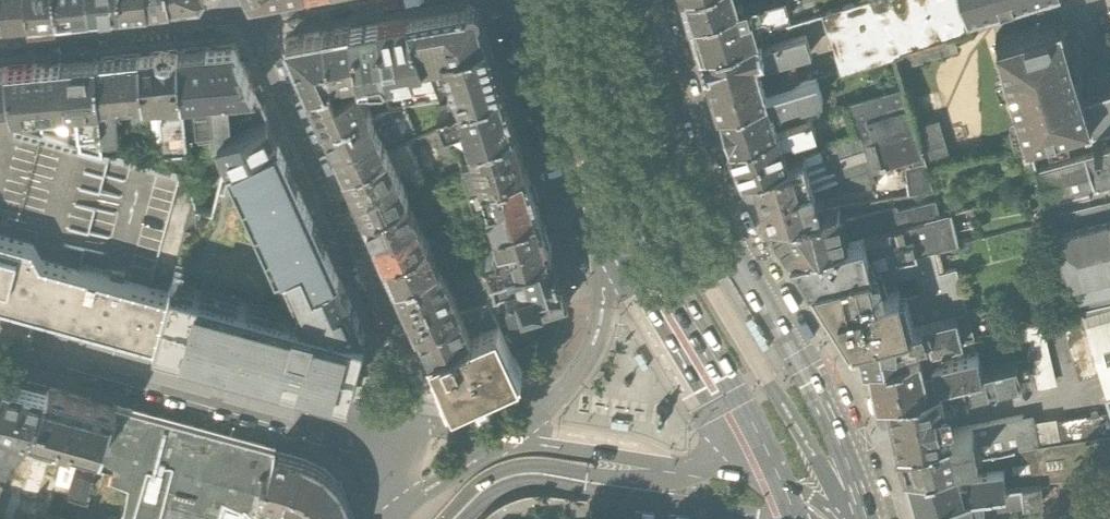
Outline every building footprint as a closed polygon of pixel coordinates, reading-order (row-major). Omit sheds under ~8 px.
[(29,0),(0,0),(0,1),(2,18),(31,15),(29,0)] [(31,15),(58,12),(57,0),(29,0),(31,15)] [(89,0),(57,0),(58,12),(90,9),(89,0)] [(90,9),(122,6),(122,0),(89,0),(90,9)] [(693,14),(738,0),(689,0),(693,14)] [(693,14),(703,47),(753,32),(777,25),(770,8),(788,2),(787,0),(738,0),(693,14)] [(826,10),(845,73),(896,57),(897,57),(954,40),(976,33),(971,17),(1027,0),(859,0),(826,10)] [(468,4),(407,15),(424,59),(444,53),(446,53),(444,47),(486,35),(479,10),(468,4)] [(991,31),(1026,150),(1035,147),(1051,202),(1109,185),(1109,87),(1087,93),(1065,20),(1063,11),(991,31)] [(407,15),(379,21),(387,65),(394,64),(396,73),(410,70),(428,67),(424,59),(407,15)] [(350,26),(359,73),(387,67),(387,65),(379,21),(350,26)] [(350,26),(325,31),(333,76),(333,78),(336,77),(359,73),(350,26)] [(325,31),(285,38),(308,88),(333,76),(325,31)] [(753,32),(703,47),(721,107),(763,94),(755,68),(780,58),(806,48),(802,36),(757,50),(753,32)] [(446,53),(444,53),(454,83),(449,84),(449,86),(436,91),(440,102),(501,83),(486,35),(444,47),(446,53)] [(235,44),(206,46),(211,95),(214,129),(215,142),(220,139),(233,133),(229,100),(225,98),(225,93),(255,90),(235,44)] [(206,46),(179,49),(184,96),(185,96),(188,132),(198,131),(214,129),(211,95),(206,46)] [(179,49),(140,53),(145,97),(169,95),(174,97),(175,103),(170,103),(164,111),(167,142),(189,140),(188,132),(185,96),(184,96),(179,49)] [(140,53),(96,57),(100,101),(104,138),(119,137),(117,110),(112,107),(112,101),(133,99),(145,97),(140,53)] [(96,57),(62,60),(67,104),(76,103),(100,101),(96,57)] [(755,68),(763,94),(788,85),(780,58),(755,68)] [(62,60),(35,63),(41,107),(67,104),(62,60)] [(13,109),(41,107),(35,63),(7,65),(11,98),(13,109)] [(11,98),(7,65),(0,66),(0,98),(11,98)] [(428,67),(410,70),(414,89),(435,87),(428,67)] [(333,76),(308,88),(324,123),(367,104),(368,103),(359,82),(337,91),(333,78),(333,76)] [(763,94),(721,107),(731,138),(784,122),(780,102),(796,98),(816,94),(812,79),(788,85),(763,94)] [(501,83),(440,102),(446,119),(463,114),(470,137),(513,124),(501,83)] [(859,133),(795,153),(814,190),(814,194),(872,183),(871,171),(922,154),(905,89),(849,104),(859,133)] [(255,90),(225,93),(225,98),(229,100),(233,133),(267,117),(255,90)] [(145,97),(133,99),(133,104),(128,111),(130,126),(147,125),(145,97)] [(170,287),(173,277),(187,226),(194,198),(190,170),(80,141),(69,138),(44,131),(16,123),(13,109),(11,98),(0,98),(0,227),(35,236),(43,251),(157,283),(170,287)] [(780,102),(784,122),(802,117),(796,98),(780,102)] [(41,107),(13,109),(16,123),(44,131),(43,123),(68,121),(69,138),(80,141),(76,103),(67,104),(41,107)] [(324,123),(335,146),(395,119),(391,108),(372,116),(367,104),(324,123)] [(405,105),(391,108),(395,119),(400,130),(414,124),(405,105)] [(784,122),(731,138),(741,172),(795,153),(792,136),(811,131),(806,115),(802,117),(784,122)] [(278,140),(267,117),(233,133),(220,139),(231,162),(278,140)] [(395,119),(335,146),(345,168),(388,149),(383,139),(400,130),(395,119)] [(951,158),(939,119),(918,125),(928,166),(951,158)] [(513,124),(470,137),(477,160),(463,164),(469,182),(526,166),(513,124)] [(298,310),(365,330),(278,140),(231,162),(236,173),(242,170),(276,246),(301,299),(298,310)] [(366,213),(408,194),(388,149),(345,168),(366,213)] [(795,153),(741,172),(744,182),(755,183),(767,220),(815,207),(814,194),(814,190),(795,153)] [(526,166),(469,182),(473,192),(475,200),(488,196),(495,220),(538,207),(526,166)] [(1051,202),(1078,309),(1109,301),(1109,185),(1051,202)] [(376,236),(419,217),(408,194),(366,213),(376,236)] [(815,207),(767,220),(790,253),(939,213),(935,197),(854,213),(856,227),(842,228),(834,205),(815,207)] [(538,207),(495,220),(502,244),(489,248),(493,266),(551,249),(538,207)] [(419,217),(424,228),(441,221),(436,209),(419,217)] [(939,213),(790,253),(809,282),(927,248),(955,240),(947,211),(939,213)] [(386,258),(429,239),(424,228),(419,217),(376,236),(386,258)] [(187,226),(173,277),(298,310),(301,299),(276,246),(197,225),(187,226)] [(146,332),(156,335),(170,287),(157,283),(43,251),(35,236),(0,227),(0,292),(146,332)] [(396,280),(439,261),(429,239),(386,258),(396,280)] [(957,311),(978,306),(952,265),(932,271),(927,248),(809,282),(856,337),(957,311)] [(567,302),(551,249),(493,266),(497,283),(510,280),(513,290),(498,293),(498,303),(519,304),(541,297),(545,309),(567,302)] [(419,329),(461,310),(439,261),(396,280),(419,329)] [(365,330),(298,310),(173,277),(170,287),(156,335),(349,389),(365,330)] [(419,329),(453,404),(523,372),(514,352),(501,324),(489,298),(461,310),(419,329)] [(1078,309),(1105,398),(1109,397),(1109,301),(1078,309)] [(957,311),(856,337),(863,360),(870,358),(912,348),(911,339),(932,332),(935,344),(964,337),(957,311)] [(516,317),(501,324),(514,352),(529,345),(516,317)] [(912,348),(870,358),(877,394),(889,390),(983,370),(980,350),(934,361),(937,374),(928,375),(922,346),(912,348)] [(983,370),(889,390),(899,440),(956,426),(947,387),(974,381),(978,392),(1023,382),(1018,363),(983,370)] [(7,376),(0,390),(0,449),(16,457),(19,450),(28,432),(50,388),(7,376)] [(115,406),(50,388),(28,432),(100,453),(115,406)] [(173,503),(220,515),(224,504),(245,514),(264,495),(276,450),(175,422),(115,406),(100,453),(95,466),(110,470),(107,483),(127,491),(121,518),(169,518),(173,503)] [(956,426),(899,440),(907,467),(965,455),(1048,438),(1045,418),(1035,419),(1033,410),(956,426)] [(1062,417),(1065,439),(1109,433),(1109,428),(1107,410),(1062,417)] [(95,466),(100,453),(28,432),(19,450),(34,454),(61,463),(56,482),(87,493),(95,466)] [(0,449),(0,488),(16,457),(0,449)] [(351,516),(350,510),(348,500),(345,493),(341,486),(333,475),(325,468),(319,464),(313,461),(303,457),(276,450),(264,495),(245,514),(251,518),(351,518),(351,516)] [(965,455),(907,467),(916,498),(1017,481),(1014,464),(980,469),(980,477),(969,477),(965,455)] [(916,498),(920,518),(979,518),(977,505),(992,502),(994,510),(1026,506),(1024,480),(1017,481),(916,498)] [(173,503),(169,518),(219,518),(220,515),(173,503)] [(245,514),(224,504),(220,515),(219,518),(251,518),(245,514)]
